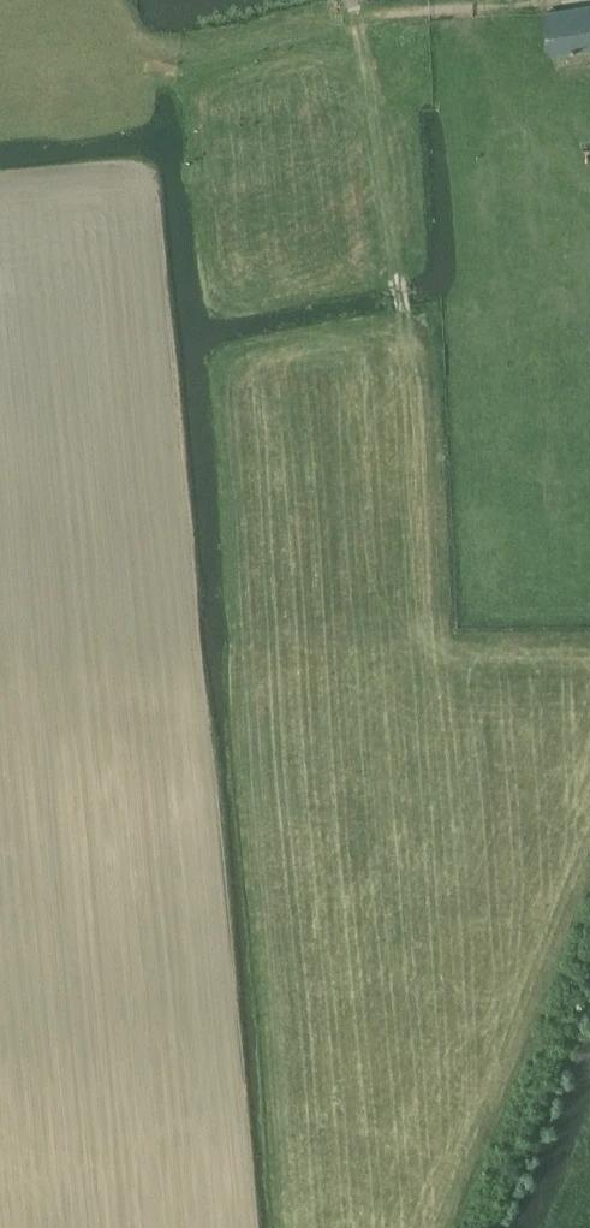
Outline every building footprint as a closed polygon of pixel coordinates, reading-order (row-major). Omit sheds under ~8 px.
[(551,56),(589,50),(589,6),(545,14),(551,56)]
